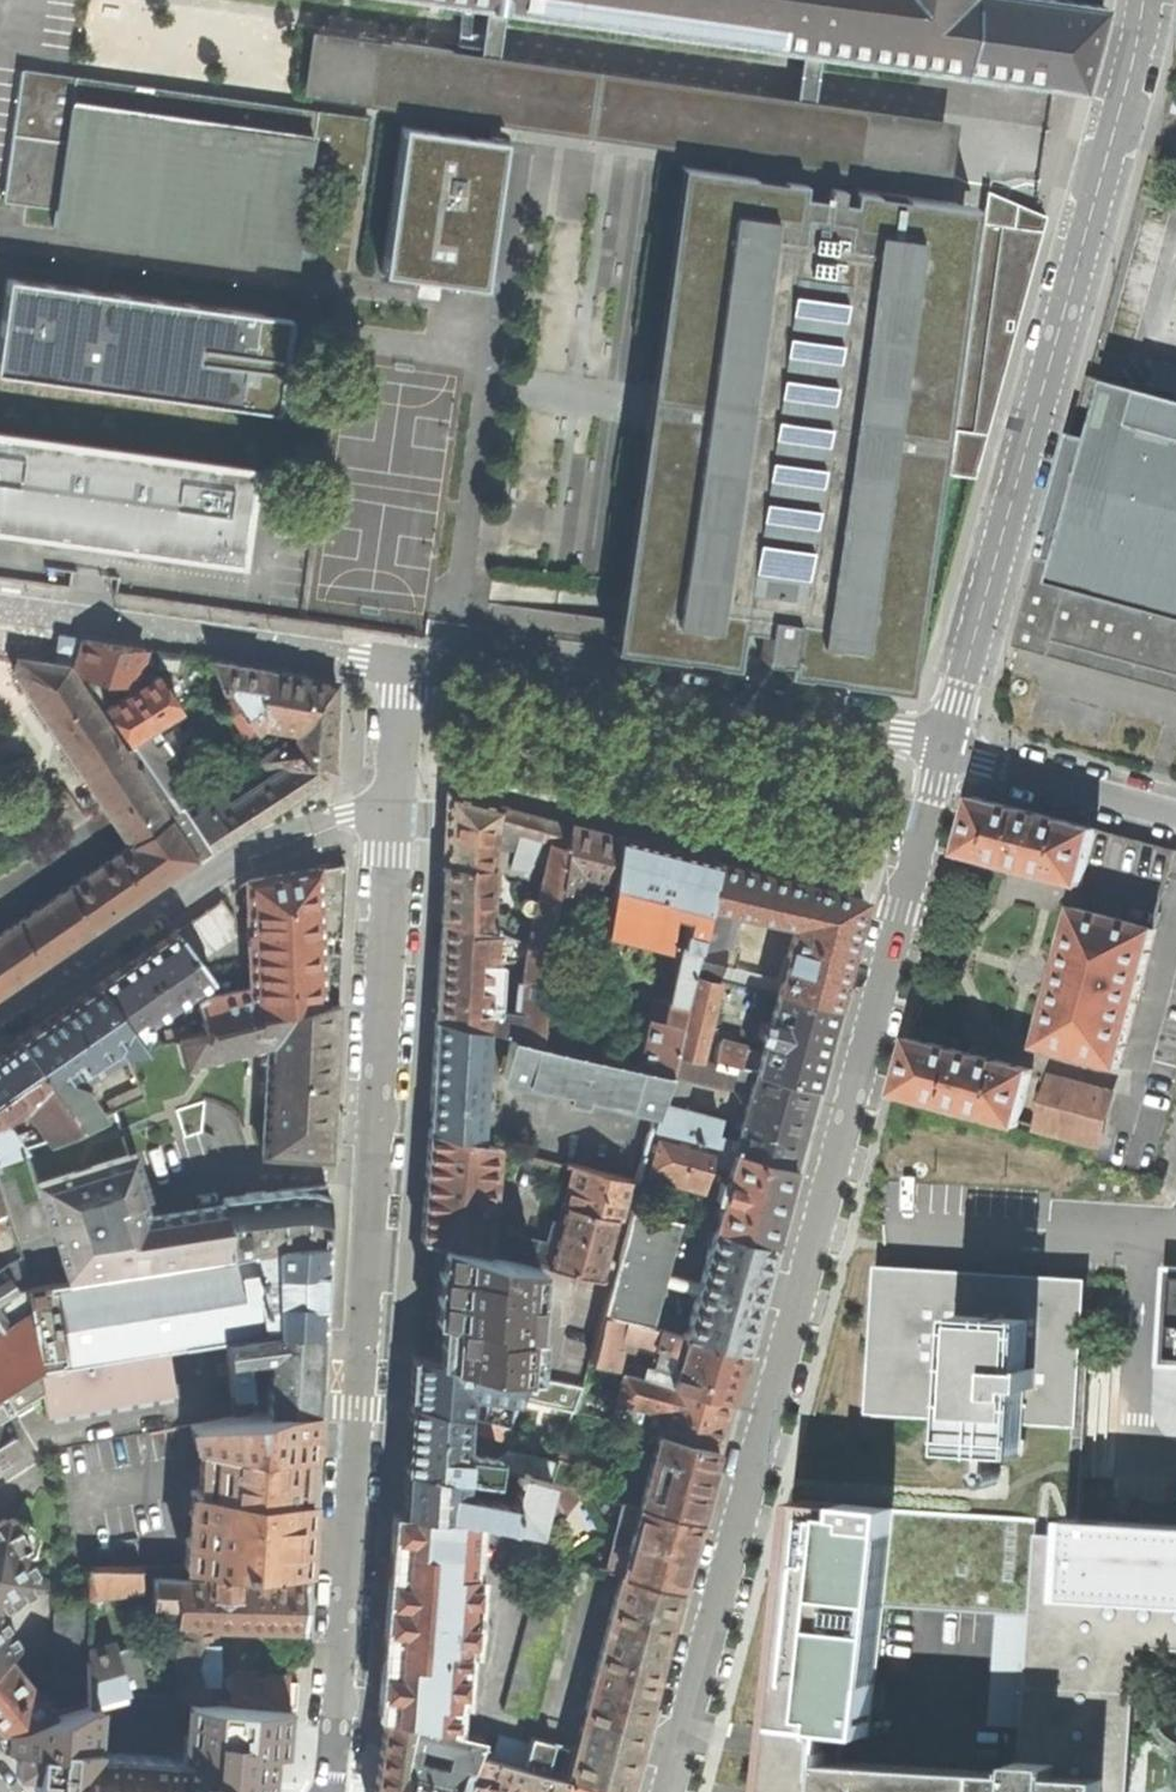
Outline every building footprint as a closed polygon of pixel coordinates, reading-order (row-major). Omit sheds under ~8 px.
[(484,6),(503,9),(799,50),(818,53),(1065,87),(1073,88),(1073,92),(1080,93),(1104,6),(1063,0),(440,0),(484,6)] [(497,56),(503,9),(484,6),(478,54),(497,56)] [(300,97),(370,105),(377,40),(309,30),(300,97)] [(679,163),(612,647),(672,655),(733,665),(739,626),(765,629),(761,657),(786,661),(786,673),(904,690),(974,205),(852,190),(855,169),(864,108),(812,101),(794,98),(497,56),(478,54),(377,40),(370,105),(804,167),(802,182),(679,163)] [(812,101),(818,53),(799,50),(794,98),(812,101)] [(362,177),(370,120),(23,71),(5,200),(57,208),(53,231),(295,265),(308,170),(362,177)] [(954,121),(864,108),(855,169),(945,181),(949,154),(954,121)] [(447,131),(400,124),(395,167),(381,270),(483,286),(503,139),(447,134),(447,131)] [(986,195),(981,228),(1013,232),(1016,208),(986,195)] [(981,228),(953,433),(984,438),(1045,220),(1031,214),(1016,208),(1013,232),(981,228)] [(8,281),(0,336),(0,371),(275,409),(287,319),(8,281)] [(1159,361),(1152,385),(1175,391),(1175,366),(1159,361)] [(1088,374),(1014,645),(1021,647),(1068,661),(1072,647),(1175,675),(1175,399),(1088,374)] [(230,425),(254,425),(254,410),(230,410),(230,425)] [(0,429),(0,533),(243,566),(256,464),(0,429)] [(947,478),(972,482),(984,438),(953,433),(947,478)] [(83,638),(73,671),(134,684),(145,649),(113,643),(83,638)] [(1175,691),(1175,675),(1072,647),(1068,661),(1154,684),(1175,691)] [(16,658),(14,673),(29,696),(129,844),(0,933),(0,992),(18,980),(131,903),(195,859),(124,750),(86,693),(79,684),(68,667),(16,658)] [(262,669),(211,661),(219,688),(223,689),(257,735),(268,727),(292,731),(285,741),(322,777),(332,771),(333,728),(335,682),(288,673),(264,669),(262,669)] [(106,709),(128,744),(179,710),(170,695),(157,676),(106,709)] [(87,679),(79,684),(86,693),(93,688),(87,679)] [(179,713),(124,750),(195,859),(210,850),(181,805),(197,796),(168,751),(175,747),(172,741),(189,730),(179,713)] [(260,759),(197,796),(181,805),(210,850),(269,811),(322,777),(285,741),(260,759)] [(553,906),(554,905),(562,839),(563,839),(565,823),(511,809),(445,792),(444,824),(442,887),(440,920),(496,933),(525,944),(547,947),(553,906)] [(959,853),(1081,886),(1097,829),(974,797),(965,827),(959,853)] [(608,886),(615,836),(592,830),(565,823),(563,839),(552,944),(591,949),(594,930),(579,928),(586,880),(608,886)] [(649,993),(632,1064),(666,1072),(672,1052),(690,973),(705,909),(714,861),(660,847),(615,836),(608,886),(602,931),(662,946),(669,912),(685,916),(667,998),(649,993)] [(794,927),(776,994),(834,1008),(849,950),(863,899),(754,871),(714,861),(705,909),(690,973),(715,979),(731,912),(794,927)] [(197,1002),(204,1031),(257,1017),(257,1007),(323,1000),(323,1003),(335,1001),(338,951),(320,950),(320,938),(339,939),(341,901),(343,864),(249,879),(245,882),(249,987),(205,997),(197,1002)] [(175,931),(197,960),(235,934),(235,918),(221,900),(175,931)] [(1054,978),(1036,1046),(1119,1068),(1155,929),(1072,907),(1054,978)] [(551,948),(547,947),(525,944),(496,933),(440,920),(437,970),(435,1016),(489,1028),(489,1031),(508,1035),(538,1042),(548,967),(551,948)] [(197,960),(175,931),(155,945),(97,985),(131,1033),(211,980),(197,960)] [(538,1042),(567,1049),(578,970),(548,967),(538,1042)] [(692,976),(675,1052),(698,1057),(717,981),(692,976)] [(59,1011),(17,1039),(76,1127),(99,1117),(72,1076),(117,1044),(123,1053),(141,1047),(131,1033),(97,985),(59,1011)] [(714,1061),(755,1071),(813,1087),(824,1045),(834,1008),(776,994),(760,1053),(719,1041),(714,1061)] [(261,1153),(327,1157),(330,1097),(335,1001),(323,1003),(269,1013),(268,1018),(178,1043),(184,1064),(221,1054),(267,1043),(261,1153)] [(485,1033),(434,1020),(431,1072),(428,1129),(478,1141),(485,1033)] [(538,1042),(508,1035),(499,1075),(501,1075),(500,1080),(566,1095),(564,1101),(572,1103),(584,1106),(586,1097),(656,1114),(666,1072),(632,1064),(567,1049),(538,1042)] [(896,1093),(1018,1126),(1033,1069),(910,1037),(904,1062),(896,1093)] [(0,1113),(3,1114),(17,1105),(17,1103),(15,1100),(24,1094),(43,1121),(37,1125),(45,1138),(76,1127),(17,1039),(0,1051),(0,1113)] [(669,1072),(654,1127),(713,1143),(719,1118),(679,1107),(687,1077),(728,1086),(732,1067),(672,1054),(668,1071),(669,1072)] [(734,1148),(792,1163),(802,1127),(813,1087),(755,1071),(734,1148)] [(1110,1096),(1053,1081),(1048,1097),(1039,1095),(1036,1106),(1045,1109),(1040,1128),(1098,1143),(1110,1096)] [(249,1250),(324,1239),(325,1183),(279,1189),(220,1196),(221,1202),(157,1213),(145,1215),(140,1199),(146,1197),(138,1174),(131,1152),(126,1154),(119,1131),(113,1112),(99,1117),(76,1127),(45,1138),(23,1146),(65,1280),(250,1257),(249,1250)] [(478,1141),(428,1129),(424,1190),(421,1236),(444,1242),(484,1251),(493,1145),(478,1141)] [(18,1145),(10,1131),(3,1136),(0,1131),(0,1151),(18,1145)] [(712,1229),(770,1245),(780,1206),(790,1167),(733,1152),(714,1147),(653,1132),(642,1176),(703,1191),(709,1166),(728,1170),(726,1178),(720,1176),(714,1199),(720,1200),(712,1229)] [(572,1166),(561,1204),(616,1217),(625,1180),(572,1166)] [(646,1199),(633,1195),(629,1208),(630,1208),(602,1313),(651,1326),(679,1221),(643,1211),(646,1199)] [(498,1221),(492,1250),(546,1263),(607,1277),(623,1221),(616,1218),(616,1217),(561,1204),(547,1257),(534,1254),(538,1239),(520,1235),(522,1227),(498,1221)] [(683,1336),(741,1351),(757,1292),(770,1245),(712,1229),(706,1228),(702,1243),(707,1244),(683,1336)] [(249,1250),(250,1257),(262,1332),(318,1330),(321,1285),(324,1239),(249,1250)] [(440,1299),(436,1359),(484,1368),(519,1372),(535,1374),(538,1332),(533,1331),(538,1263),(484,1251),(444,1242),(440,1299)] [(250,1257),(30,1286),(26,1287),(39,1366),(262,1332),(250,1257)] [(39,1366),(26,1287),(30,1286),(21,1258),(0,1271),(0,1390),(39,1366)] [(1164,1266),(1158,1366),(1175,1367),(1175,1267),(1164,1266)] [(983,1277),(880,1272),(874,1410),(962,1414),(961,1437),(1018,1440),(1019,1417),(1074,1420),(1077,1362),(1078,1357),(1081,1282),(983,1277)] [(624,1323),(603,1317),(591,1361),(612,1366),(621,1333),(638,1337),(637,1343),(656,1348),(647,1379),(670,1385),(728,1401),(735,1376),(741,1351),(683,1336),(661,1330),(625,1320),(624,1323)] [(314,1408),(318,1330),(262,1332),(225,1339),(232,1394),(248,1392),(245,1366),(267,1363),(265,1410),(277,1407),(314,1408)] [(19,1448),(9,1432),(16,1427),(7,1413),(14,1409),(16,1414),(33,1405),(29,1397),(41,1390),(44,1405),(46,1419),(174,1395),(165,1348),(39,1366),(0,1390),(0,1460),(19,1448)] [(411,1378),(409,1401),(465,1414),(470,1392),(515,1398),(519,1372),(484,1368),(436,1359),(413,1355),(411,1378)] [(1091,1358),(1078,1357),(1077,1362),(1074,1420),(1071,1467),(1068,1518),(1075,1518),(1081,1519),(1081,1517),(1083,1466),(1091,1358)] [(722,1423),(728,1401),(670,1385),(647,1379),(622,1373),(615,1402),(662,1414),(657,1434),(715,1449),(722,1423)] [(407,1437),(405,1467),(463,1476),(494,1480),(495,1481),(496,1470),(499,1458),(464,1453),(465,1414),(409,1401),(407,1437)] [(310,1472),(314,1408),(277,1407),(265,1410),(248,1414),(234,1414),(191,1423),(195,1446),(201,1447),(198,1490),(192,1489),(189,1537),(186,1537),(185,1566),(211,1567),(234,1567),(249,1567),(273,1568),(304,1568),(310,1472)] [(512,1410),(499,1407),(498,1414),(479,1409),(476,1419),(509,1426),(512,1410)] [(707,1479),(715,1449),(657,1434),(638,1505),(696,1521),(707,1479)] [(505,1453),(499,1458),(496,1470),(521,1473),(548,1481),(554,1466),(505,1453)] [(402,1510),(403,1510),(457,1515),(469,1516),(509,1524),(536,1530),(548,1481),(521,1473),(496,1470),(495,1481),(518,1485),(513,1502),(460,1492),(463,1476),(405,1467),(403,1488),(402,1510)] [(583,1491),(548,1481),(536,1530),(564,1514),(583,1491)] [(1081,1517),(1081,1519),(1075,1518),(1068,1518),(1067,1534),(1041,1532),(1041,1535),(1038,1535),(1039,1519),(888,1508),(802,1500),(776,1791),(1175,1791),(1175,1522),(1081,1517)] [(688,1552),(696,1521),(638,1505),(622,1501),(604,1569),(620,1573),(679,1588),(688,1552)] [(436,1724),(446,1727),(448,1701),(454,1701),(457,1665),(462,1666),(469,1554),(467,1554),(469,1516),(457,1515),(403,1510),(401,1532),(390,1665),(386,1712),(436,1722),(436,1724)] [(43,1582),(27,1555),(33,1551),(37,1536),(28,1521),(13,1517),(7,1521),(5,1518),(0,1521),(0,1609),(43,1582)] [(503,1710),(534,1718),(577,1564),(545,1556),(503,1710)] [(303,1602),(304,1580),(272,1580),(273,1568),(249,1567),(248,1579),(234,1578),(234,1567),(211,1567),(210,1578),(153,1577),(153,1604),(176,1605),(176,1696),(286,1706),(296,1706),(299,1668),(287,1667),(286,1680),(253,1677),(253,1671),(234,1670),(234,1676),(230,1675),(227,1677),(224,1679),(223,1683),(212,1683),(212,1626),(302,1628),(303,1602)] [(139,1568),(89,1568),(88,1608),(101,1606),(100,1594),(141,1588),(139,1568)] [(679,1588),(620,1573),(578,1730),(585,1732),(580,1749),(573,1747),(565,1777),(620,1791),(624,1791),(635,1752),(662,1649),(679,1588)] [(53,1670),(36,1673),(56,1710),(86,1701),(87,1648),(87,1606),(55,1610),(53,1670)] [(6,1653),(19,1644),(0,1613),(0,1658),(6,1653)] [(105,1643),(87,1648),(86,1701),(98,1701),(123,1692),(145,1694),(133,1645),(108,1652),(105,1643)] [(6,1653),(0,1658),(0,1726),(3,1725),(52,1711),(6,1653)] [(98,1701),(86,1701),(56,1710),(52,1711),(3,1725),(9,1742),(17,1740),(16,1760),(34,1761),(33,1780),(36,1784),(52,1786),(52,1791),(255,1791),(262,1791),(266,1791),(271,1783),(292,1717),(292,1712),(289,1708),(286,1706),(176,1696),(177,1753),(97,1748),(98,1701)] [(405,1718),(385,1714),(378,1767),(374,1791),(461,1791),(476,1751),(481,1738),(424,1724),(424,1722),(405,1718)] [(530,1736),(521,1765),(559,1776),(567,1746),(530,1736)] [(565,1777),(559,1776),(521,1765),(476,1751),(461,1791),(493,1791),(495,1786),(516,1791),(561,1791),(565,1777)] [(561,1791),(620,1791),(565,1777),(561,1791)]
